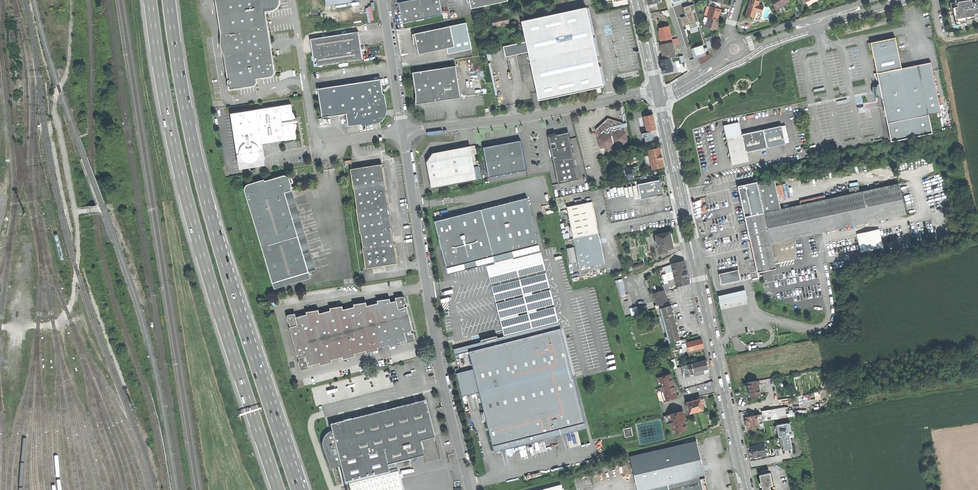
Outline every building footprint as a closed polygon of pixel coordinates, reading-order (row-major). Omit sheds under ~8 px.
[(274,9),(278,6),(279,2),(279,0),(216,0),(229,89),(254,85),(256,84),(257,82),(256,79),(271,76),(273,75),(274,72),(272,60),(265,14),(267,12),(271,10),(274,9)] [(403,22),(442,14),(439,0),(409,0),(401,2),(399,4),(403,22)] [(707,5),(710,6),(720,9),(720,7),(714,5),(715,2),(712,1),(709,0),(707,5)] [(746,14),(753,16),(754,10),(762,12),(763,5),(758,4),(759,0),(749,0),(748,6),(746,14)] [(776,9),(788,1),(787,0),(771,0),(776,9)] [(956,2),(953,3),(954,6),(952,6),(952,11),(955,11),(957,25),(962,24),(962,23),(967,22),(967,20),(969,19),(968,17),(977,15),(977,18),(977,0),(956,0),(956,2)] [(699,21),(693,4),(683,8),(686,16),(681,18),(683,26),(690,24),(692,33),(698,31),(695,22),(699,21)] [(707,16),(709,17),(717,19),(718,14),(720,9),(710,6),(707,16)] [(587,8),(522,22),(527,41),(529,52),(539,99),(564,94),(603,86),(590,24),(589,18),(587,8)] [(508,15),(492,18),(493,27),(502,25),(503,26),(506,26),(506,24),(510,23),(508,15)] [(706,27),(715,30),(717,24),(718,20),(717,19),(709,17),(706,27)] [(417,47),(419,53),(447,47),(446,43),(454,41),(450,25),(414,33),(415,37),(413,38),(414,43),(416,42),(417,47)] [(661,41),(670,39),(672,39),(669,25),(660,28),(660,30),(661,33),(659,34),(660,37),(661,41)] [(311,39),(315,66),(363,58),(362,52),(361,47),(360,42),(359,32),(311,39)] [(873,51),(877,74),(901,69),(895,38),(871,43),(873,51)] [(505,57),(529,52),(527,41),(503,46),(505,57)] [(663,52),(664,59),(670,58),(675,57),(672,43),(671,43),(661,45),(663,52)] [(702,45),(691,49),(694,59),(706,56),(705,53),(708,52),(707,48),(703,49),(702,45)] [(662,66),(663,72),(673,70),(670,58),(664,59),(660,60),(662,66)] [(901,69),(877,74),(879,82),(879,83),(884,109),(887,123),(937,113),(941,113),(931,63),(901,69)] [(455,65),(449,66),(454,98),(460,97),(455,65)] [(449,66),(412,72),(416,95),(416,101),(424,101),(425,102),(436,101),(454,98),(449,66)] [(317,88),(322,117),(346,113),(347,123),(350,125),(375,121),(375,119),(380,119),(383,115),(382,109),(383,109),(385,106),(383,94),(380,78),(317,88)] [(290,104),(256,108),(261,142),(295,137),(294,134),(294,130),(295,125),(295,123),(293,123),(292,118),(294,117),(294,116),(291,111),(290,104)] [(256,108),(230,112),(236,160),(262,156),(263,156),(263,155),(258,153),(262,149),(262,148),(257,146),(261,142),(256,108)] [(644,117),(647,131),(655,129),(654,122),(653,115),(644,117)] [(600,147),(607,149),(608,153),(622,150),(622,146),(628,140),(625,123),(623,122),(609,118),(595,130),(600,147)] [(726,129),(729,141),(743,138),(742,134),(740,126),(726,129)] [(640,134),(643,143),(654,139),(651,130),(640,134)] [(731,149),(733,159),(746,156),(745,152),(767,147),(763,130),(742,134),(743,138),(729,141),(731,149)] [(554,136),(548,137),(558,183),(579,179),(575,159),(569,153),(565,154),(565,150),(572,148),(570,139),(569,139),(569,135),(567,135),(565,134),(563,135),(560,135),(558,135),(554,136)] [(483,147),(487,168),(495,166),(496,175),(527,169),(521,140),(501,143),(483,147)] [(427,161),(432,187),(477,179),(471,145),(433,153),(427,161)] [(652,164),(653,169),(664,166),(662,157),(660,148),(649,150),(650,155),(652,164)] [(263,164),(262,156),(236,160),(237,167),(263,164)] [(395,260),(397,259),(394,243),(393,243),(391,228),(392,228),(389,213),(388,203),(387,203),(384,183),(385,183),(382,163),(350,168),(353,188),(354,188),(357,208),(356,208),(360,233),(361,233),(363,248),(362,248),(365,268),(394,263),(393,262),(395,260)] [(625,169),(628,180),(640,177),(644,176),(642,172),(641,165),(625,169)] [(489,177),(496,175),(495,166),(487,168),(489,177)] [(244,189),(264,253),(270,251),(268,245),(298,236),(290,211),(285,192),(290,191),(289,187),(292,187),(289,178),(287,175),(283,175),(265,180),(264,178),(246,184),(244,186),(244,189)] [(638,185),(641,199),(663,195),(660,180),(638,185)] [(849,196),(763,214),(770,245),(795,239),(906,216),(899,186),(868,192),(864,193),(859,194),(849,196)] [(527,197),(481,209),(493,256),(511,251),(539,244),(527,197)] [(745,212),(746,217),(756,215),(752,199),(742,202),(744,212),(745,212)] [(580,269),(605,263),(592,202),(567,207),(580,269)] [(446,268),(493,256),(481,209),(434,221),(440,244),(446,268)] [(757,273),(775,269),(774,264),(770,245),(763,214),(756,215),(746,217),(745,217),(757,273)] [(751,274),(757,273),(745,217),(739,219),(751,274)] [(856,234),(860,252),(884,246),(880,228),(856,234)] [(670,233),(656,236),(660,254),(667,252),(667,249),(673,248),(671,239),(670,233)] [(264,253),(273,283),(309,272),(298,236),(268,245),(270,251),(264,253)] [(795,258),(795,239),(770,245),(774,264),(795,259),(795,258)] [(541,250),(539,244),(511,251),(512,255),(494,260),(495,262),(541,250)] [(486,264),(491,285),(546,271),(541,250),(495,262),(486,264)] [(512,255),(511,251),(493,256),(494,260),(512,255)] [(448,274),(486,264),(495,262),(494,260),(493,256),(446,268),(448,274)] [(675,278),(677,286),(690,283),(687,272),(684,261),(672,264),(673,271),(675,278)] [(665,266),(666,273),(673,271),(672,264),(665,266)] [(719,274),(722,284),(741,280),(738,270),(719,274)] [(491,285),(504,336),(534,328),(547,325),(559,322),(546,271),(491,285)] [(668,280),(675,278),(673,271),(666,273),(668,280)] [(615,281),(618,293),(625,292),(622,279),(615,281)] [(719,296),(721,305),(725,304),(747,298),(745,290),(723,295),(719,296)] [(653,294),(656,305),(663,303),(660,294),(665,292),(664,291),(653,294)] [(668,306),(665,292),(660,294),(663,303),(664,307),(668,306)] [(289,327),(297,357),(299,357),(300,361),(298,361),(300,368),(302,369),(309,368),(309,365),(319,362),(320,365),(332,362),(331,359),(342,356),(343,359),(355,356),(354,353),(365,350),(366,353),(378,350),(378,347),(389,344),(389,347),(402,344),(401,341),(406,340),(407,342),(414,340),(415,338),(413,332),(411,333),(411,330),(412,329),(409,318),(407,306),(404,306),(404,304),(406,303),(404,297),(402,296),(395,297),(396,300),(390,301),(389,297),(377,300),(378,302),(367,305),(366,301),(353,304),(354,306),(343,309),(342,305),(330,308),(330,310),(319,313),(318,308),(306,311),(307,314),(296,316),(295,313),(287,315),(287,316),(288,323),(290,323),(291,326),(289,327)] [(670,305),(668,306),(664,307),(661,308),(671,342),(673,341),(679,340),(680,340),(675,322),(674,317),(670,305)] [(559,322),(547,325),(548,331),(560,328),(559,322)] [(488,429),(493,446),(505,442),(511,441),(569,426),(576,425),(576,427),(577,431),(586,428),(561,328),(560,328),(548,331),(547,325),(534,328),(536,334),(497,344),(496,342),(492,340),(487,341),(484,345),(485,347),(469,351),(474,372),(479,392),(488,429)] [(462,353),(469,351),(485,347),(484,345),(487,341),(492,340),(496,342),(497,344),(536,334),(534,328),(504,336),(456,348),(454,348),(455,355),(459,354),(462,353)] [(701,339),(687,343),(688,348),(689,351),(704,347),(702,343),(701,339)] [(694,372),(709,368),(707,360),(692,364),(694,372)] [(471,394),(479,392),(474,372),(466,374),(471,394)] [(659,402),(677,397),(670,373),(657,377),(660,388),(655,389),(659,402)] [(749,391),(750,397),(761,395),(758,381),(747,383),(749,391)] [(687,402),(690,413),(703,409),(702,403),(701,399),(698,399),(693,401),(687,402)] [(430,420),(425,401),(330,425),(332,432),(328,433),(324,437),(322,440),(322,444),(329,467),(340,464),(341,467),(345,484),(389,472),(388,466),(424,456),(420,442),(435,438),(430,420)] [(785,407),(775,409),(777,419),(780,418),(787,417),(785,407)] [(775,409),(769,410),(771,420),(774,419),(777,419),(775,409)] [(683,410),(668,414),(671,422),(674,433),(687,429),(684,419),(686,419),(683,410)] [(763,415),(761,415),(762,419),(762,421),(771,420),(769,410),(763,411),(763,415)] [(746,423),(747,429),(759,426),(758,420),(762,419),(761,415),(761,414),(745,417),(746,423)] [(639,445),(666,440),(661,418),(635,423),(639,445)] [(791,422),(777,425),(779,437),(782,436),(785,450),(792,449),(790,438),(794,437),(791,422)] [(494,452),(577,431),(576,427),(570,429),(569,426),(511,441),(512,444),(506,446),(505,442),(493,446),(494,452)] [(625,437),(633,436),(631,427),(624,428),(625,437)] [(630,456),(638,489),(703,489),(700,479),(705,477),(701,459),(697,441),(630,456)] [(752,452),(753,457),(757,456),(757,457),(762,456),(762,455),(766,454),(766,453),(768,452),(767,448),(765,449),(764,444),(751,447),(752,452)] [(355,483),(356,489),(403,489),(398,472),(355,483)] [(759,475),(763,489),(771,489),(770,486),(774,485),(771,473),(759,475)]
